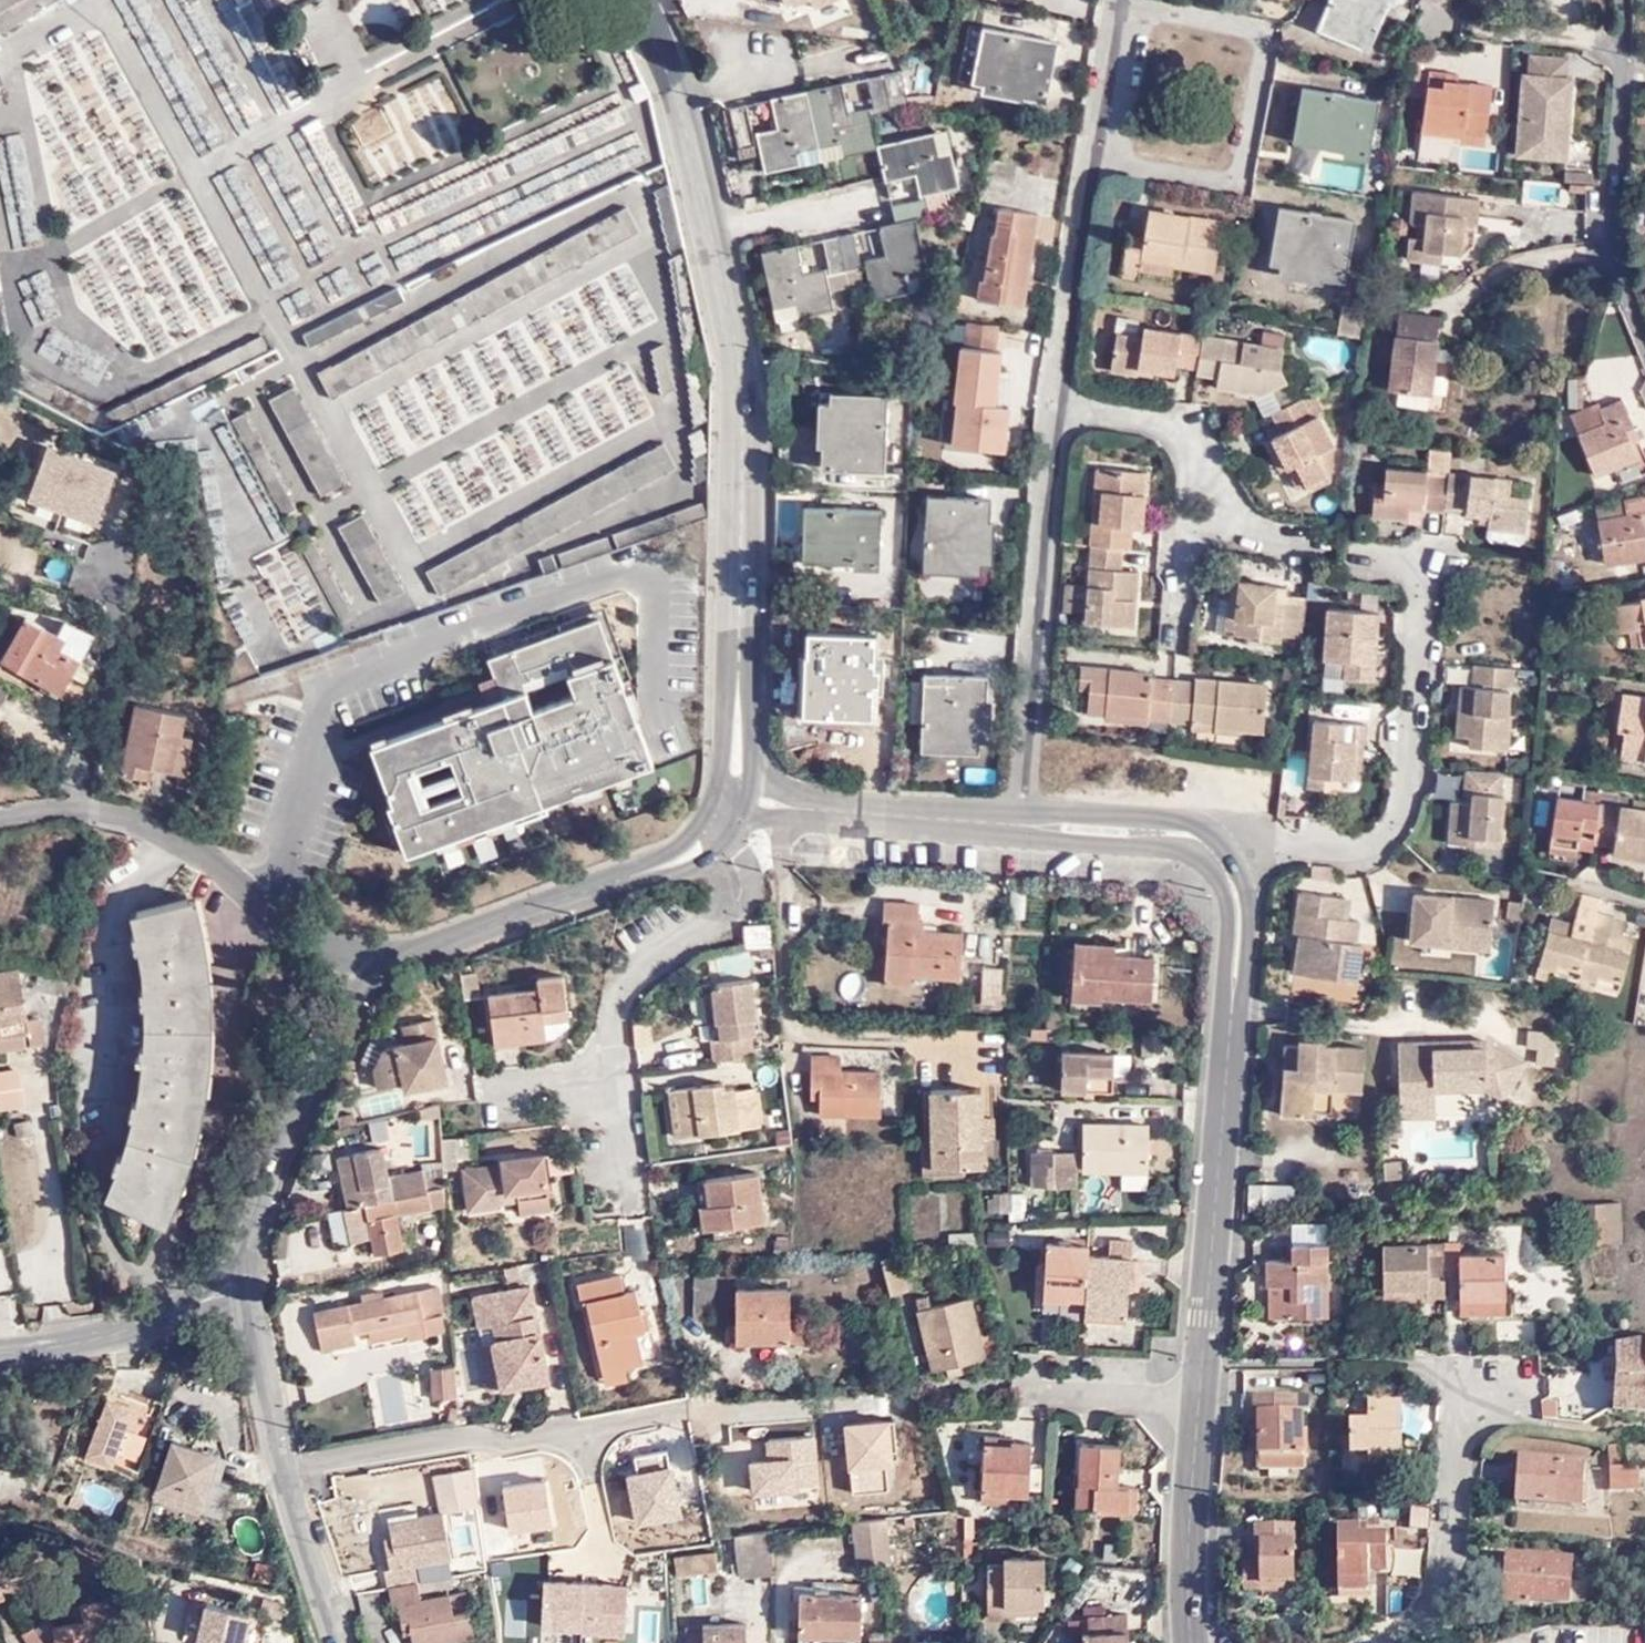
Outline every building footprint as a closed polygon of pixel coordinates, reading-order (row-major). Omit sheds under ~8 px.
[(55,0),(0,0),(0,30),(55,0)] [(136,41),(161,30),(149,0),(119,0),(136,41)] [(1383,0),(1329,0),(1325,9),(1373,26),(1383,0)] [(989,76),(996,39),(983,37),(976,73),(989,76)] [(1056,52),(996,39),(989,76),(1023,82),(1025,72),(1051,77),(1056,52)] [(1410,62),(1422,63),(1423,49),(1411,48),(1410,62)] [(1023,82),(989,76),(987,88),(1056,101),(1066,53),(1056,52),(1051,77),(1025,72),(1023,82)] [(1532,53),(1530,73),(1568,77),(1570,56),(1532,53)] [(1444,78),(1458,79),(1458,71),(1430,69),(1428,83),(1444,84),(1444,78)] [(911,107),(903,72),(870,79),(877,109),(854,114),(847,84),(774,100),(778,119),(759,123),(768,168),(880,143),(874,115),(911,107)] [(1568,77),(1530,73),(1524,72),(1517,152),(1567,158),(1569,132),(1563,131),(1564,116),(1571,117),(1574,78),(1568,77)] [(448,74),(349,119),(378,183),(477,138),(448,74)] [(1494,83),(1458,79),(1444,78),(1444,84),(1428,83),(1423,120),(1465,123),(1464,132),(1488,134),(1494,83)] [(1379,105),(1316,93),(1301,90),(1291,143),(1306,146),(1369,158),(1379,105)] [(396,271),(652,175),(622,97),(388,185),(404,229),(383,237),(396,271)] [(755,145),(746,105),(729,109),(738,149),(755,145)] [(1563,131),(1569,132),(1571,117),(1564,116),(1563,131)] [(1422,130),(1464,134),(1464,132),(1465,123),(1423,120),(1422,130)] [(1644,129),(1644,122),(1633,121),(1632,146),(1641,146),(1644,129)] [(923,193),(947,187),(960,184),(952,151),(941,153),(936,131),(880,144),(889,178),(912,173),(917,194),(923,193)] [(1487,141),(1488,134),(1464,132),(1464,134),(1463,140),(1487,141)] [(1327,157),(1323,180),(1359,186),(1363,164),(1327,157)] [(1588,183),(1593,182),(1593,172),(1567,169),(1566,180),(1588,183)] [(952,208),(947,187),(923,193),(924,201),(930,200),(933,213),(952,208)] [(1404,254),(1422,256),(1424,245),(1439,247),(1459,249),(1473,238),(1475,222),(1460,222),(1461,212),(1476,214),(1478,194),(1413,187),(1409,217),(1418,219),(1416,233),(1408,232),(1404,254)] [(918,217),(933,213),(930,200),(924,201),(896,208),(898,219),(880,223),(887,252),(863,258),(872,298),(911,290),(908,279),(932,273),(918,217)] [(576,254),(640,231),(631,205),(567,227),(576,254)] [(983,297),(1019,301),(1023,268),(1032,269),(1035,247),(1041,211),(1005,205),(1001,230),(996,230),(990,276),(985,276),(983,297)] [(1281,246),(1286,211),(1274,209),(1268,253),(1279,255),(1277,268),(1343,277),(1352,221),(1343,219),(1342,230),(1346,231),(1344,246),(1319,242),(1318,251),(1281,246)] [(1135,277),(1137,267),(1138,257),(1166,261),(1208,267),(1215,223),(1144,211),(1140,236),(1124,234),(1117,274),(1135,277)] [(1343,219),(1286,211),(1281,246),(1318,251),(1319,242),(1344,246),(1346,231),(1342,230),(1343,219)] [(1475,222),(1476,214),(1461,212),(1460,222),(1475,222)] [(1388,218),(1384,218),(1382,225),(1387,227),(1391,232),(1398,227),(1398,220),(1393,215),(1388,218)] [(859,263),(853,231),(822,238),(829,270),(859,263)] [(800,270),(793,239),(755,246),(768,305),(788,301),(791,313),(828,305),(819,264),(800,270)] [(1424,245),(1422,256),(1438,258),(1439,247),(1424,245)] [(419,345),(546,279),(531,251),(499,268),(498,267),(404,316),(419,345)] [(1138,257),(1137,267),(1164,271),(1166,261),(1138,257)] [(1023,268),(1019,301),(1027,302),(1032,269),(1023,268)] [(595,352),(609,383),(380,488),(443,495),(427,510),(431,520),(615,436),(665,442),(578,481),(575,506),(545,502),(536,483),(500,499),(477,520),(490,522),(423,552),(437,582),(681,471),(668,443),(701,411),(689,385),(670,383),(679,299),(606,291),(609,297),(564,338),(556,329),(520,362),(518,384),(603,345),(595,352)] [(1369,308),(1344,305),(1339,335),(1364,339),(1369,308)] [(1432,394),(1441,316),(1399,311),(1389,389),(1432,394)] [(970,321),(966,345),(998,349),(1001,325),(970,321)] [(1198,374),(1203,343),(1144,332),(1143,343),(1117,339),(1112,376),(1138,380),(1138,379),(1139,374),(1155,377),(1174,380),(1175,371),(1198,374)] [(1283,353),(1203,339),(1203,343),(1198,374),(1197,378),(1219,382),(1217,391),(1257,399),(1269,394),(1289,384),(1281,368),(1283,353)] [(998,349),(966,345),(964,345),(956,399),(961,400),(955,444),(993,448),(995,423),(1003,424),(1006,403),(998,402),(1004,350),(998,349)] [(346,481),(294,382),(256,402),(308,501),(346,481)] [(1297,401),(1289,384),(1269,394),(1277,410),(1297,401)] [(811,400),(864,403),(865,392),(798,387),(795,464),(863,466),(863,459),(809,456),(811,400)] [(419,411),(406,415),(404,409),(390,413),(385,398),(355,407),(368,448),(398,439),(399,444),(419,437),(414,421),(421,418),(419,411)] [(1277,410),(1271,413),(1281,433),(1272,437),(1286,469),(1297,490),(1304,487),(1307,492),(1328,482),(1332,448),(1317,415),(1310,418),(1301,399),(1297,401),(1277,410)] [(863,459),(864,403),(811,400),(809,456),(863,459)] [(1640,439),(1625,400),(1603,409),(1610,425),(1581,438),(1598,476),(1641,457),(1635,442),(1640,439)] [(1575,423),(1581,438),(1610,425),(1603,409),(1575,423)] [(279,514),(290,507),(233,411),(183,440),(251,554),(289,531),(279,514)] [(93,532),(115,453),(42,433),(25,492),(47,498),(41,518),(93,532)] [(1286,469),(1272,437),(1264,441),(1278,473),(1286,469)] [(1457,451),(1451,451),(1448,450),(1447,467),(1456,468),(1457,451)] [(1102,464),(1095,542),(1097,542),(1127,546),(1136,546),(1137,521),(1147,521),(1153,469),(1102,464)] [(1403,507),(1442,511),(1443,506),(1446,478),(1423,475),(1424,471),(1383,467),(1381,484),(1370,483),(1367,513),(1402,518),(1403,507)] [(1446,478),(1443,506),(1462,508),(1461,514),(1475,515),(1486,516),(1486,523),(1485,526),(1523,531),(1525,498),(1506,495),(1508,479),(1446,473),(1446,478)] [(984,561),(986,560),(997,561),(1000,522),(993,521),(995,495),(932,492),(930,522),(986,525),(984,561)] [(1597,517),(1599,563),(1644,560),(1642,534),(1644,534),(1644,497),(1626,499),(1626,515),(1597,517)] [(1599,501),(1595,502),(1597,517),(1626,515),(1626,499),(1599,501)] [(870,561),(872,505),(792,501),(789,557),(870,561)] [(366,610),(405,590),(365,511),(318,535),(320,537),(291,552),(327,622),(363,604),(366,610)] [(1486,516),(1475,515),(1474,523),(1486,523),(1486,516)] [(930,522),(928,558),(984,561),(986,525),(930,522)] [(1127,546),(1097,542),(1093,583),(1091,608),(1090,618),(1138,623),(1143,568),(1126,566),(1127,546)] [(984,561),(928,558),(927,572),(985,573),(986,560),(984,561)] [(1226,595),(1228,596),(1230,578),(1218,576),(1215,594),(1226,595)] [(1299,634),(1304,595),(1282,592),(1282,584),(1262,581),(1261,588),(1250,587),(1251,580),(1230,578),(1228,596),(1235,596),(1232,630),(1256,634),(1256,636),(1276,638),(1277,631),(1299,634)] [(1261,588),(1262,581),(1251,580),(1250,587),(1261,588)] [(1091,608),(1093,583),(1070,581),(1068,606),(1091,608)] [(1222,629),(1232,630),(1235,596),(1228,596),(1226,595),(1222,629)] [(1607,609),(1613,639),(1633,635),(1637,651),(1644,649),(1644,601),(1607,609)] [(1363,633),(1373,634),(1375,609),(1325,604),(1318,670),(1368,675),(1371,646),(1361,645),(1363,633)] [(506,697),(490,702),(376,745),(398,802),(391,804),(410,852),(435,843),(440,853),(550,813),(547,802),(658,761),(655,752),(651,754),(601,619),(492,658),(498,675),(506,697)] [(877,655),(878,627),(805,626),(803,717),(875,719),(876,693),(883,694),(884,655),(877,655)] [(77,663),(33,639),(32,642),(16,633),(0,660),(59,695),(70,675),(77,663)] [(1371,646),(1373,634),(1363,633),(1361,645),(1371,646)] [(81,653),(77,663),(70,675),(84,682),(95,661),(81,653)] [(1089,705),(1170,713),(1173,673),(1153,671),(1153,666),(1132,664),(1131,669),(1122,669),(1123,663),(1081,659),(1079,680),(1091,681),(1089,705)] [(1515,665),(1474,661),(1472,685),(1468,685),(1466,709),(1457,708),(1455,732),(1468,734),(1468,744),(1489,746),(1490,735),(1507,736),(1510,711),(1505,711),(1507,689),(1512,689),(1515,665)] [(1173,673),(1170,713),(1193,715),(1216,717),(1216,720),(1264,724),(1269,678),(1227,674),(1227,681),(1217,680),(1217,674),(1195,671),(1195,675),(1173,673)] [(953,706),(955,674),(927,673),(924,749),(963,751),(964,707),(953,706)] [(989,676),(955,674),(953,706),(964,707),(963,751),(993,751),(995,698),(988,698),(989,676)] [(485,691),(490,702),(506,697),(498,675),(482,681),(485,691)] [(1466,709),(1468,685),(1459,685),(1457,708),(1466,709)] [(1633,699),(1628,735),(1636,736),(1633,762),(1644,764),(1644,701),(1633,699)] [(175,771),(180,734),(183,713),(131,704),(120,773),(141,776),(143,766),(152,767),(175,771)] [(1216,717),(1193,715),(1193,722),(1215,724),(1216,720),(1216,717)] [(1306,773),(1323,775),(1349,777),(1352,740),(1361,741),(1364,741),(1364,723),(1312,718),(1306,773)] [(898,721),(831,721),(831,748),(898,749),(898,721)] [(191,735),(180,734),(175,771),(186,773),(191,735)] [(1506,747),(1507,736),(1490,735),(1489,746),(1506,747)] [(1352,740),(1349,777),(1357,778),(1361,741),(1352,740)] [(141,776),(150,778),(152,767),(143,766),(141,776)] [(1503,769),(1466,766),(1465,790),(1473,790),(1473,798),(1464,798),(1452,797),(1449,829),(1469,831),(1468,841),(1499,844),(1504,793),(1501,793),(1503,769)] [(1305,786),(1322,787),(1323,775),(1306,773),(1305,786)] [(1473,790),(1465,790),(1464,798),(1473,798),(1473,790)] [(1618,795),(1600,792),(1598,804),(1617,806),(1618,795)] [(1578,840),(1593,842),(1598,804),(1556,798),(1550,844),(1576,847),(1578,840)] [(1613,855),(1635,857),(1641,810),(1635,809),(1617,806),(1598,804),(1593,842),(1615,845),(1613,855)] [(1635,857),(1644,858),(1644,811),(1641,810),(1635,857)] [(1448,840),(1468,841),(1469,831),(1449,829),(1448,840)] [(1576,847),(1592,850),(1593,842),(1578,840),(1576,847)] [(1575,854),(1576,847),(1550,844),(1549,850),(1575,854)] [(1010,886),(1009,914),(1025,915),(1027,887),(1010,886)] [(1339,914),(1341,895),(1295,889),(1291,933),(1298,933),(1296,946),(1294,970),(1355,977),(1359,940),(1353,939),(1355,916),(1345,915),(1339,914)] [(1446,898),(1446,892),(1411,889),(1408,936),(1446,940),(1446,933),(1488,938),(1492,896),(1457,893),(1456,899),(1446,898)] [(1596,913),(1600,898),(1582,894),(1573,929),(1571,936),(1549,930),(1540,965),(1555,968),(1554,975),(1579,981),(1580,975),(1596,913)] [(1348,896),(1341,895),(1339,914),(1345,915),(1348,896)] [(1505,917),(1519,918),(1521,899),(1507,897),(1505,917)] [(109,1189),(162,1217),(178,1180),(192,1149),(202,1107),(208,1067),(209,1050),(210,1024),(210,992),(206,972),(201,939),(198,925),(192,898),(136,911),(137,924),(133,925),(136,942),(142,942),(146,963),(147,983),(142,983),(144,999),(149,999),(149,1023),(148,1038),(140,1039),(139,1052),(148,1053),(141,1097),(137,1096),(135,1112),(138,1114),(134,1135),(126,1152),(122,1151),(115,1167),(118,1170),(109,1189)] [(959,976),(963,932),(921,929),(921,921),(916,920),(917,903),(883,901),(881,921),(888,921),(883,981),(909,984),(910,973),(959,976)] [(1616,919),(1596,913),(1580,975),(1597,980),(1595,985),(1619,991),(1633,938),(1620,935),(1612,933),(1616,919)] [(1624,921),(1616,919),(1612,933),(1620,935),(1624,921)] [(1571,936),(1573,929),(1551,923),(1549,930),(1571,936)] [(770,942),(767,924),(750,925),(752,944),(770,942)] [(1446,933),(1446,940),(1445,943),(1487,947),(1488,938),(1446,933)] [(1110,962),(1111,953),(1112,942),(1074,941),(1073,959),(1110,962)] [(774,956),(773,948),(760,949),(760,957),(774,956)] [(1154,956),(1111,953),(1110,962),(1073,959),(1071,1000),(1101,1002),(1101,996),(1151,998),(1154,956)] [(1000,1001),(1002,966),(984,965),(982,1000),(1000,1001)] [(1553,978),(1554,975),(1555,968),(1540,965),(1537,975),(1553,978)] [(41,1041),(38,1019),(24,1021),(17,971),(0,974),(0,1038),(26,1034),(28,1043),(41,1041)] [(479,988),(476,971),(464,972),(466,990),(479,988)] [(284,1004),(296,976),(289,973),(277,1000),(284,1004)] [(491,992),(498,1041),(519,1038),(548,1035),(546,1017),(570,1014),(565,973),(541,975),(542,987),(491,992)] [(68,989),(70,980),(57,977),(40,974),(39,983),(68,989)] [(711,1017),(715,1060),(753,1054),(751,1031),(756,1030),(754,1011),(757,1011),(754,974),(719,979),(715,982),(714,987),(718,1016),(711,1017)] [(1597,980),(1580,975),(1579,981),(1577,986),(1594,990),(1595,985),(1597,980)] [(718,1016),(714,987),(707,988),(711,1017),(718,1016)] [(571,1020),(570,1014),(546,1017),(548,1035),(554,1035),(571,1020)] [(449,1080),(434,1019),(404,1025),(408,1043),(385,1049),(376,1069),(380,1087),(405,1081),(407,1090),(449,1080)] [(1343,1036),(1343,1025),(1333,1024),(1332,1036),(1343,1036)] [(1363,1045),(1365,1026),(1347,1025),(1345,1043),(1363,1045)] [(1531,1027),(1533,1066),(1557,1065),(1555,1025),(1531,1027)] [(28,1043),(26,1034),(0,1038),(0,1047),(28,1043)] [(519,1038),(498,1041),(498,1047),(520,1044),(519,1038)] [(1329,1089),(1359,1091),(1362,1062),(1363,1047),(1322,1045),(1322,1041),(1298,1040),(1297,1044),(1283,1043),(1282,1056),(1289,1057),(1289,1067),(1281,1066),(1278,1113),(1310,1116),(1310,1110),(1311,1088),(1329,1089)] [(1488,1040),(1399,1043),(1402,1117),(1438,1116),(1437,1093),(1489,1090),(1506,1100),(1526,1061),(1488,1040)] [(28,1043),(0,1047),(0,1052),(29,1047),(28,1043)] [(1066,1050),(1065,1067),(1064,1089),(1085,1089),(1097,1090),(1115,1090),(1115,1051),(1066,1050)] [(1289,1057),(1282,1056),(1281,1066),(1289,1067),(1289,1057)] [(822,1072),(821,1100),(821,1115),(882,1116),(884,1073),(842,1072),(842,1057),(813,1058),(812,1071),(822,1072)] [(0,1064),(0,1106),(26,1103),(19,1061),(0,1064)] [(811,1100),(821,1100),(822,1072),(812,1071),(811,1100)] [(979,1139),(979,1080),(931,1081),(931,1160),(982,1160),(983,1139),(979,1139)] [(722,1081),(675,1088),(681,1136),(760,1125),(755,1085),(734,1088),(733,1085),(723,1086),(722,1081)] [(399,1084),(362,1092),(367,1116),(405,1108),(399,1084)] [(681,1136),(675,1088),(670,1089),(677,1137),(681,1136)] [(1328,1111),(1329,1089),(1311,1088),(1310,1110),(1328,1111)] [(440,1118),(439,1105),(422,1108),(423,1121),(440,1118)] [(371,1138),(390,1134),(385,1115),(367,1120),(371,1138)] [(27,1120),(13,1123),(14,1137),(29,1135),(27,1120)] [(429,1120),(412,1124),(419,1154),(435,1150),(429,1120)] [(1146,1123),(1081,1122),(1080,1152),(1033,1152),(1033,1187),(1080,1188),(1080,1167),(1146,1169),(1146,1123)] [(459,1138),(441,1141),(443,1166),(443,1170),(461,1169),(459,1138)] [(342,1181),(347,1207),(425,1191),(421,1170),(391,1176),(392,1182),(388,1182),(382,1147),(354,1153),(357,1168),(347,1170),(349,1180),(342,1181)] [(502,1155),(502,1160),(504,1167),(498,1168),(497,1161),(462,1167),(468,1207),(500,1203),(500,1197),(517,1194),(520,1208),(550,1204),(545,1167),(551,1166),(548,1149),(502,1155)] [(338,1157),(342,1181),(349,1180),(347,1170),(357,1168),(354,1153),(338,1157)] [(1386,1162),(1387,1179),(1404,1178),(1404,1161),(1386,1162)] [(439,1188),(444,1188),(443,1170),(443,1166),(421,1170),(425,1191),(439,1188)] [(758,1168),(707,1174),(711,1200),(703,1201),(706,1224),(715,1223),(743,1219),(765,1216),(758,1168)] [(711,1200),(707,1174),(698,1175),(703,1201),(711,1200)] [(1251,1210),(1297,1211),(1298,1184),(1251,1184),(1251,1210)] [(425,1191),(429,1209),(443,1206),(439,1188),(425,1191)] [(1009,1206),(1010,1188),(991,1188),(991,1194),(985,1194),(985,1206),(1009,1206)] [(347,1207),(342,1209),(348,1239),(369,1235),(372,1253),(400,1248),(395,1216),(429,1209),(425,1191),(347,1207)] [(951,1198),(950,1227),(971,1227),(971,1198),(951,1198)] [(1621,1245),(1619,1204),(1583,1206),(1585,1246),(1621,1245)] [(744,1227),(743,1219),(715,1223),(716,1231),(744,1227)] [(1111,1256),(1084,1255),(1082,1296),(1082,1305),(1082,1314),(1122,1316),(1123,1289),(1129,1289),(1130,1257),(1135,1257),(1136,1239),(1111,1238),(1111,1256)] [(1264,1257),(1264,1284),(1282,1284),(1282,1313),(1325,1314),(1325,1242),(1290,1241),(1290,1256),(1264,1257)] [(1438,1272),(1437,1241),(1377,1242),(1377,1285),(1405,1285),(1420,1285),(1420,1292),(1439,1292),(1439,1284),(1438,1272)] [(1455,1241),(1437,1241),(1438,1272),(1454,1272),(1455,1295),(1500,1296),(1501,1253),(1455,1253),(1455,1241)] [(1084,1255),(1085,1244),(1042,1243),(1039,1302),(1057,1303),(1057,1295),(1082,1296),(1084,1255)] [(587,1298),(602,1367),(624,1362),(644,1358),(637,1326),(650,1323),(645,1305),(641,1305),(633,1307),(629,1288),(625,1288),(622,1271),(578,1280),(582,1300),(587,1298)] [(716,1317),(717,1273),(693,1273),(693,1317),(716,1317)] [(370,1339),(405,1333),(403,1322),(440,1315),(442,1315),(436,1287),(394,1295),(393,1290),(379,1292),(378,1284),(359,1289),(361,1301),(313,1311),(319,1349),(354,1342),(352,1332),(368,1330),(370,1339)] [(1282,1284),(1264,1284),(1264,1313),(1282,1313),(1282,1284)] [(525,1317),(535,1317),(529,1285),(520,1287),(525,1317)] [(1405,1285),(1377,1285),(1377,1293),(1405,1293),(1405,1285)] [(637,1286),(629,1288),(633,1307),(641,1305),(637,1286)] [(546,1377),(535,1317),(525,1317),(520,1287),(472,1295),(478,1324),(493,1322),(496,1337),(498,1348),(493,1349),(500,1385),(517,1382),(516,1376),(528,1375),(529,1380),(546,1377)] [(789,1339),(788,1287),(736,1288),(735,1338),(789,1339)] [(982,1358),(970,1296),(933,1305),(930,1294),(919,1296),(934,1369),(982,1358)] [(1057,1303),(1082,1305),(1082,1296),(1057,1295),(1057,1303)] [(1501,1312),(1500,1296),(1455,1295),(1455,1312),(1501,1312)] [(403,1322),(405,1333),(407,1339),(439,1333),(442,1326),(440,1315),(403,1322)] [(498,1348),(496,1337),(477,1341),(478,1345),(485,1386),(485,1388),(500,1385),(493,1349),(498,1348)] [(1644,1411),(1644,1344),(1617,1350),(1621,1378),(1617,1378),(1615,1409),(1644,1411)] [(624,1362),(602,1367),(605,1380),(628,1376),(624,1362)] [(435,1397),(456,1396),(455,1365),(434,1366),(435,1397)] [(428,1397),(435,1397),(434,1366),(426,1366),(428,1397)] [(107,1470),(131,1404),(108,1395),(83,1461),(107,1470)] [(1246,1415),(1252,1415),(1258,1415),(1258,1438),(1258,1457),(1259,1457),(1295,1456),(1295,1435),(1302,1435),(1302,1413),(1295,1413),(1294,1397),(1246,1397),(1246,1415)] [(1368,1456),(1369,1462),(1400,1461),(1400,1402),(1368,1402),(1368,1424),(1351,1424),(1351,1456),(1368,1456)] [(217,1450),(174,1435),(154,1495),(199,1507),(217,1450)] [(816,1485),(812,1435),(768,1439),(773,1490),(816,1485)] [(1007,1444),(1007,1440),(1007,1435),(979,1435),(979,1443),(1007,1444)] [(1306,1435),(1302,1435),(1295,1435),(1295,1456),(1302,1456),(1306,1456),(1306,1435)] [(1026,1441),(1007,1440),(1007,1444),(979,1443),(976,1499),(1004,1502),(1004,1492),(1023,1493),(1026,1441)] [(1076,1448),(1076,1477),(1079,1477),(1079,1488),(1069,1487),(1068,1508),(1088,1509),(1087,1513),(1130,1515),(1131,1491),(1111,1490),(1113,1449),(1076,1448)] [(1302,1456),(1295,1456),(1259,1457),(1259,1469),(1303,1468),(1302,1456)] [(476,1498),(471,1460),(432,1469),(438,1498),(445,1498),(447,1504),(476,1498)] [(1400,1461),(1369,1462),(1369,1472),(1400,1472),(1400,1461)] [(1518,1461),(1517,1487),(1530,1488),(1530,1506),(1583,1508),(1585,1462),(1518,1461)] [(1610,1470),(1612,1492),(1639,1490),(1640,1469),(1620,1469),(1610,1470)] [(1079,1477),(1076,1477),(1070,1478),(1069,1487),(1079,1488),(1079,1477)] [(1530,1488),(1517,1487),(1517,1505),(1530,1506),(1530,1488)] [(445,1498),(438,1498),(439,1506),(447,1504),(445,1498)] [(473,1636),(467,1608),(454,1611),(450,1594),(422,1599),(415,1566),(450,1558),(438,1506),(385,1518),(394,1554),(386,1556),(389,1572),(383,1573),(390,1606),(397,1605),(401,1623),(410,1622),(416,1642),(439,1642),(473,1636)] [(885,1517),(851,1519),(855,1562),(881,1560),(888,1560),(885,1517)] [(614,1553),(612,1525),(525,1529),(526,1556),(545,1556),(546,1558),(576,1558),(576,1554),(614,1553)] [(1380,1529),(1349,1530),(1350,1538),(1380,1538),(1380,1529)] [(1350,1538),(1349,1530),(1330,1530),(1330,1593),(1362,1593),(1362,1578),(1380,1577),(1380,1538),(1350,1538)] [(1290,1594),(1290,1531),(1251,1531),(1251,1570),(1239,1569),(1240,1594),(1290,1594)] [(771,1566),(770,1539),(729,1543),(731,1569),(771,1566)] [(720,1572),(717,1551),(675,1557),(678,1577),(720,1572)] [(1508,1560),(1507,1588),(1516,1587),(1515,1608),(1537,1609),(1538,1604),(1576,1605),(1577,1562),(1508,1560)] [(979,1613),(996,1615),(997,1610),(1027,1610),(1034,1610),(1035,1562),(999,1562),(998,1566),(981,1566),(979,1613)] [(1114,1591),(1115,1578),(1092,1578),(1092,1591),(1114,1591)] [(838,1593),(838,1581),(811,1581),(811,1592),(796,1592),(795,1634),(856,1636),(858,1592),(838,1593)] [(857,1582),(838,1581),(838,1593),(858,1592),(857,1582)] [(1516,1587),(1507,1588),(1507,1609),(1515,1608),(1516,1587)] [(1609,1601),(1609,1588),(1596,1587),(1596,1600),(1609,1601)] [(250,1605),(208,1594),(198,1627),(204,1636),(203,1642),(241,1642),(250,1605)] [(116,1635),(107,1595),(82,1601),(84,1617),(56,1623),(57,1640),(61,1642),(88,1642),(87,1642),(116,1635)] [(997,1610),(996,1615),(996,1620),(1026,1620),(1027,1610),(997,1610)] [(700,1642),(744,1642),(744,1621),(700,1620),(700,1630),(700,1642)] [(1124,1620),(1085,1620),(1085,1637),(1079,1637),(1079,1642),(1124,1642),(1124,1620)] [(36,1627),(26,1633),(32,1642),(45,1642),(47,1641),(36,1627)] [(700,1630),(683,1630),(683,1642),(700,1642),(700,1630)] [(116,1635),(87,1642),(88,1642),(118,1642),(116,1635)]
